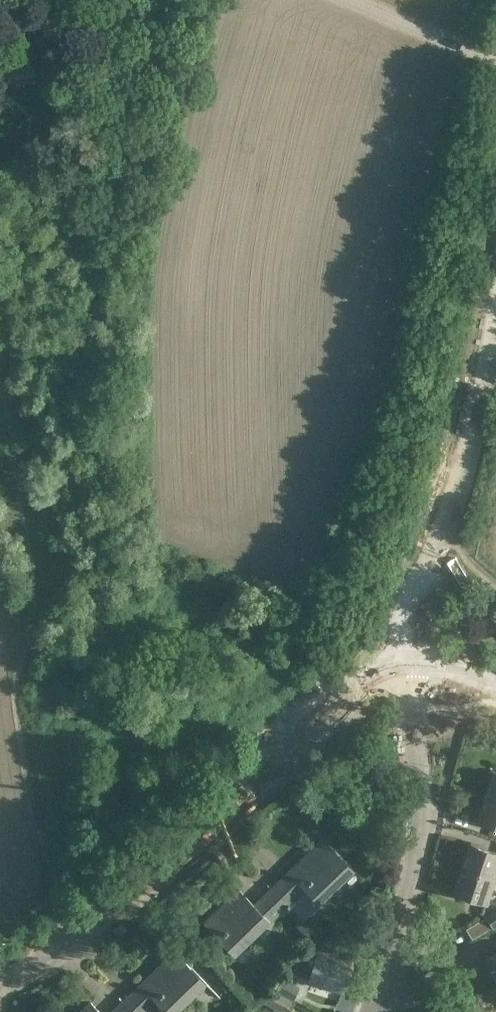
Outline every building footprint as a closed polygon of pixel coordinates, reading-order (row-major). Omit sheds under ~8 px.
[(8,43),(9,54),(4,55),(5,74),(21,72),(21,76),(35,75),(34,67),(30,67),(29,59),(42,58),(40,40),(8,43)] [(494,771),(486,795),(495,799),(495,772),(494,771)] [(486,795),(478,820),(495,826),(495,799),(486,795)] [(272,886),(291,907),(304,921),(344,881),(343,881),(355,869),(324,837),(272,886)] [(461,867),(493,878),(495,870),(495,851),(469,842),(461,867)] [(485,902),(493,878),(461,867),(452,891),(485,902)] [(272,886),(254,904),(239,888),(203,922),(235,955),(270,921),(271,921),(281,912),(284,914),(291,907),(272,886)] [(486,915),(493,928),(495,927),(495,909),(486,915)] [(311,949),(287,971),(311,979),(341,988),(349,964),(350,960),(320,950),(320,952),(311,949)] [(132,1011),(147,1011),(146,1011),(156,1003),(165,1011),(174,1011),(205,983),(174,951),(121,1001),(132,1011)] [(495,978),(495,951),(485,957),(495,978)] [(299,988),(281,979),(275,990),(293,999),(299,988)] [(270,989),(264,1001),(284,1011),(286,1011),(292,1000),(270,989)] [(121,1001),(110,1011),(132,1011),(121,1001)] [(90,1003),(80,1011),(99,1011),(90,1003)]
